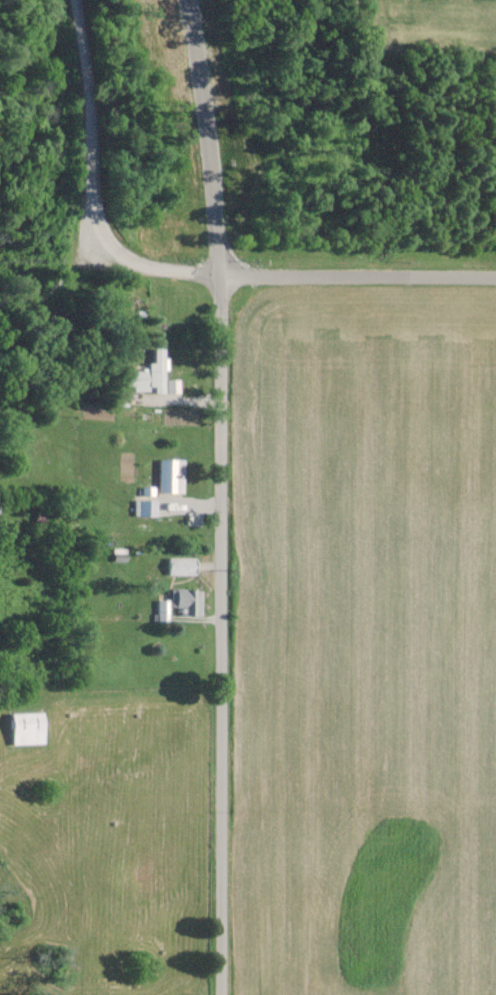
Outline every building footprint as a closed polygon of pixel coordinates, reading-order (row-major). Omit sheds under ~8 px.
[(166,393),(166,356),(164,356),(164,348),(154,348),(154,363),(148,363),(148,370),(130,369),(130,389),(152,389),(152,393),(166,393)] [(179,393),(179,379),(166,379),(166,392),(179,393)] [(184,492),(184,459),(159,459),(159,492),(184,492)] [(133,515),(156,516),(156,500),(134,499),(133,515)] [(169,575),(196,574),(195,557),(168,558),(169,575)] [(193,590),(172,589),(171,606),(192,607),(193,590)] [(169,600),(158,599),(157,619),(169,619),(169,600)] [(13,744),(45,744),(44,712),(12,713),(13,744)]
